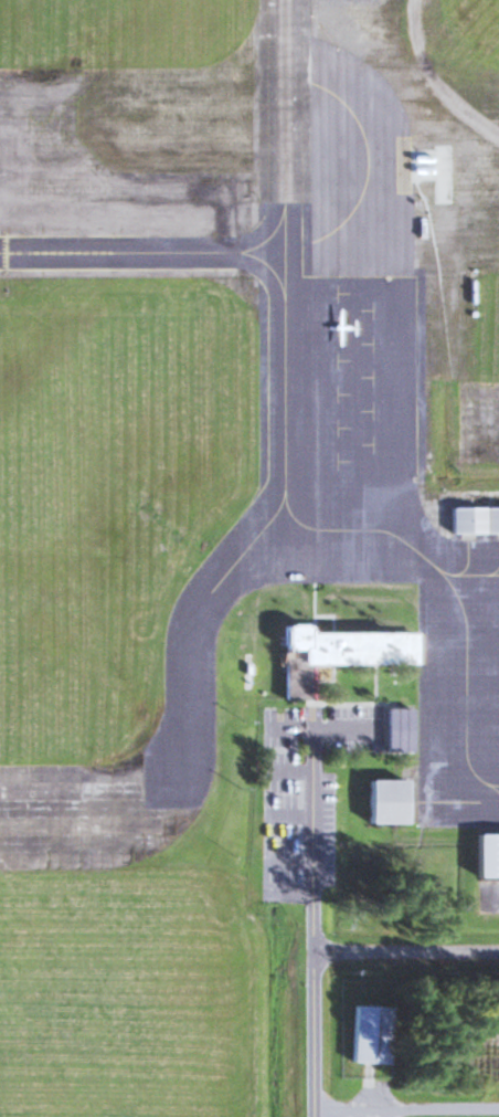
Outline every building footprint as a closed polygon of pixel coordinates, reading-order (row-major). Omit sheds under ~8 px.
[(449,508),(450,531),(480,531),(479,507),(449,508)] [(485,533),(498,532),(498,508),(485,508),(485,533)] [(280,698),(310,698),(309,664),(411,663),(411,634),(301,635),(301,625),(279,626),(280,698)] [(394,712),(394,746),(413,746),(413,712),(394,712)] [(370,781),(370,824),(405,824),(405,781),(370,781)] [(473,878),(498,878),(498,835),(471,835),(473,878)] [(352,1004),(348,1062),(380,1064),(384,1007),(352,1004)]
